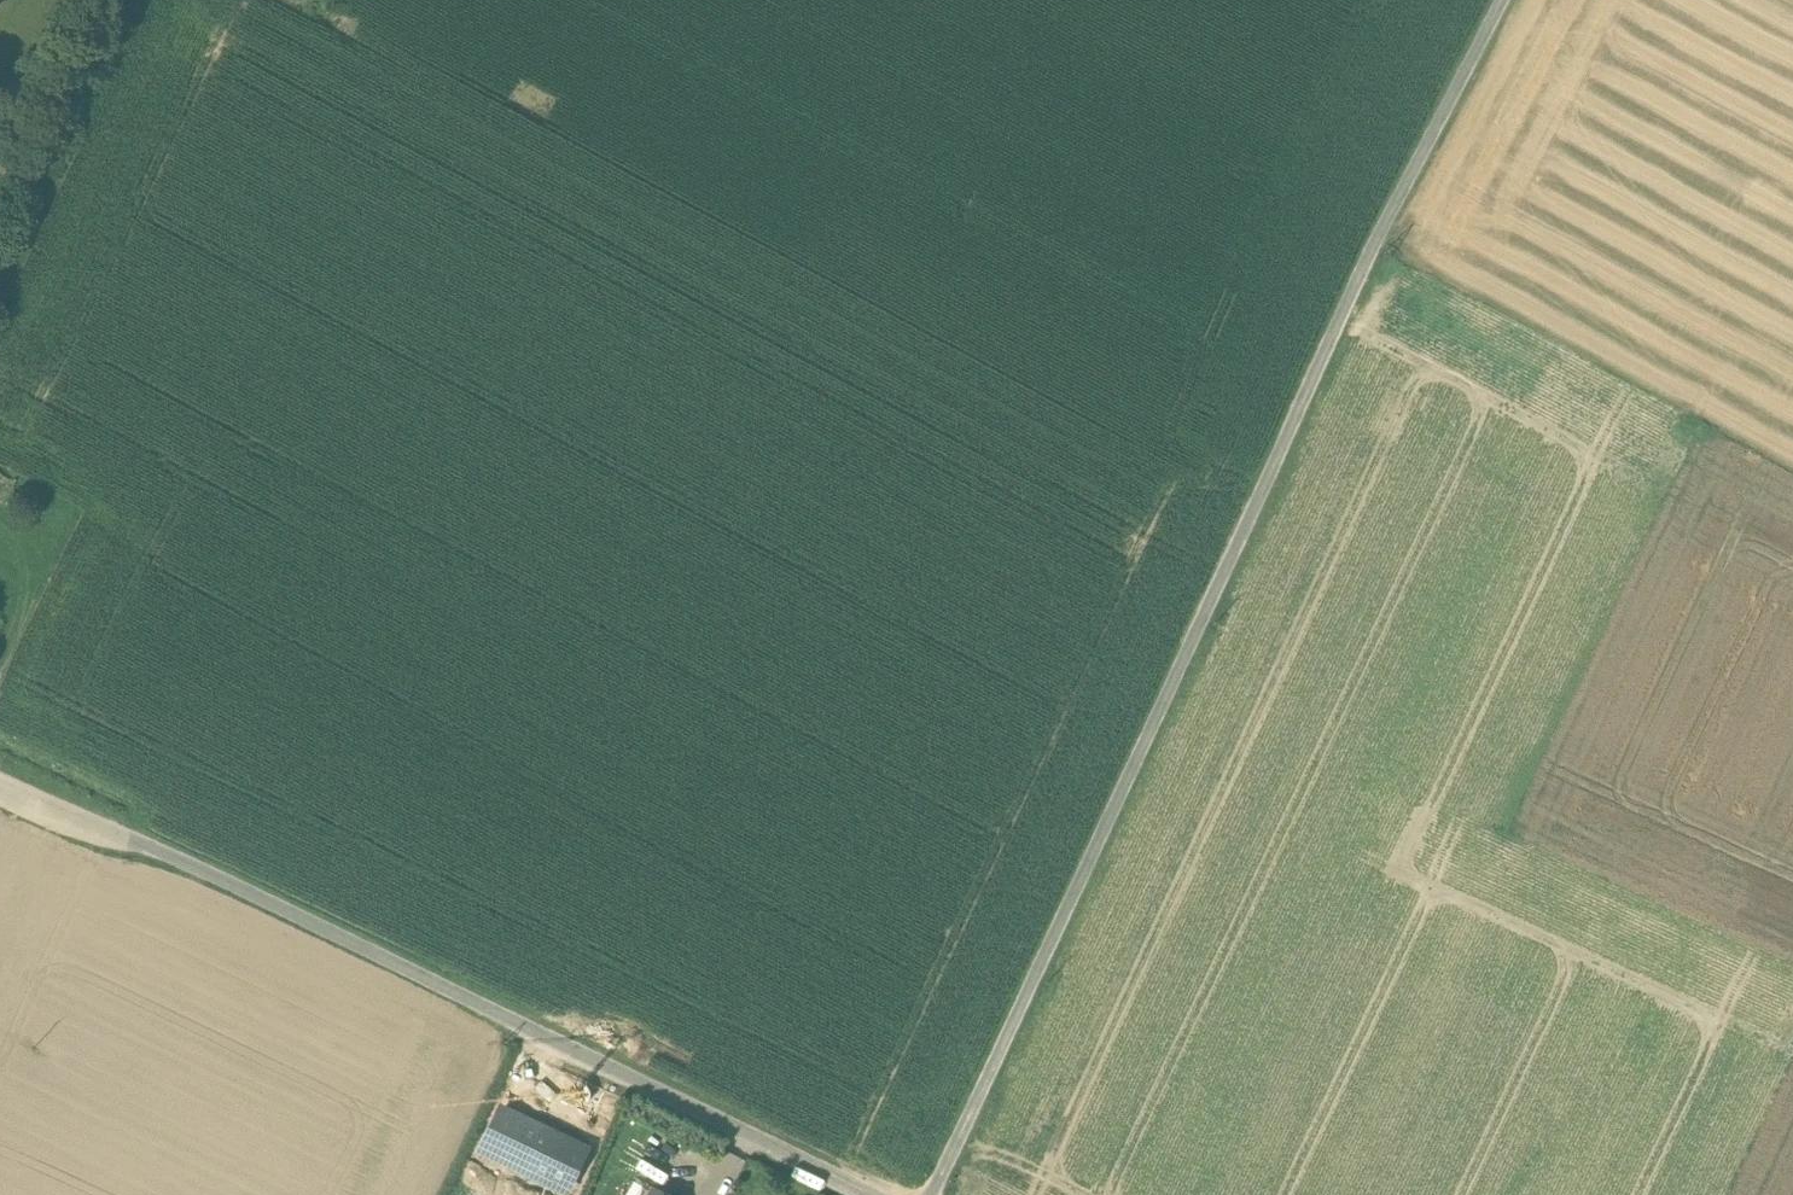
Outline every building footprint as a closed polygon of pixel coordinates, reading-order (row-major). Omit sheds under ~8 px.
[(550,1136),(500,1112),(481,1151),(536,1177),(538,1173),(569,1188),(587,1151),(552,1133),(550,1136)]
